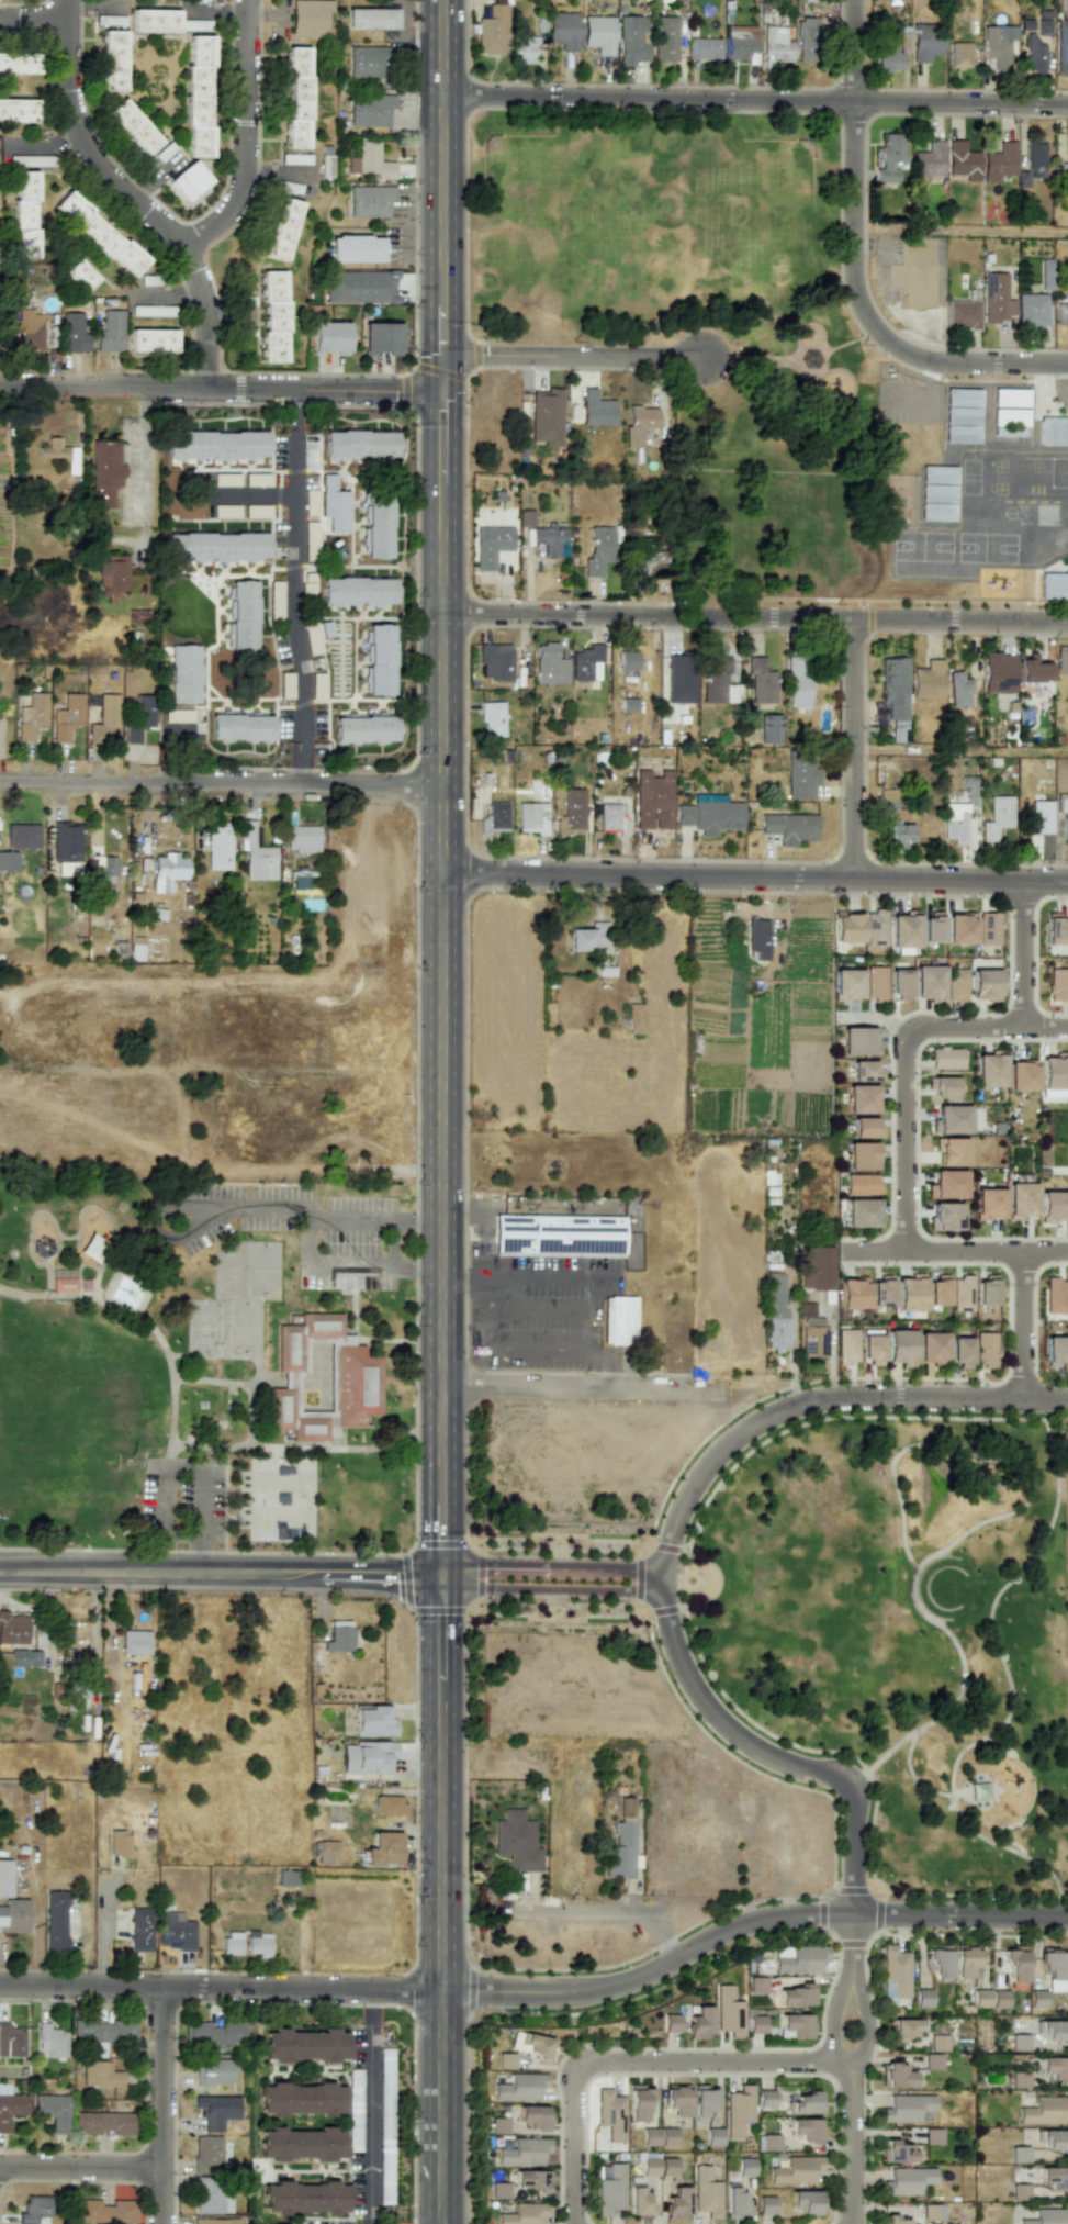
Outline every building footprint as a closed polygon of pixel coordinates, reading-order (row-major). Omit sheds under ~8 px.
[(291,35),(326,35),(326,11),(331,11),(331,0),(291,0),(291,35)] [(476,53),(504,53),(504,4),(488,4),(488,18),(476,18),(476,53)] [(346,29),(395,28),(395,8),(346,9),(346,29)] [(178,10),(132,9),(132,32),(178,33),(178,10)] [(578,13),(548,13),(547,42),(561,42),(560,51),(577,51),(578,13)] [(583,46),(596,47),(596,55),(613,56),(614,17),(583,16),(583,46)] [(648,61),(648,43),(644,43),(644,16),(619,16),(619,67),(634,67),(634,61),(648,61)] [(676,17),(654,16),(653,61),(676,61),(676,17)] [(1026,71),(1043,71),(1042,35),(1050,35),(1050,17),(1037,18),(1037,34),(1025,34),(1026,71)] [(797,19),(798,62),(819,62),(818,18),(797,19)] [(912,63),(930,63),(930,54),(942,54),(943,24),(912,24),(912,63)] [(757,26),(727,26),(726,61),(756,61),(757,26)] [(763,61),(793,62),(794,42),(786,41),(786,26),(764,26),(763,61)] [(1009,26),(982,26),(983,58),(993,58),(993,71),(1010,71),(1009,26)] [(101,91),(123,92),(125,31),(102,31),(101,91)] [(903,69),(903,52),(909,52),(910,33),(898,32),(898,43),(876,43),(875,73),(892,74),(892,69),(903,69)] [(211,36),(188,35),(185,157),(209,158),(211,36)] [(536,63),(536,37),(513,37),(512,62),(536,63)] [(721,39),(690,38),(690,59),(720,60),(721,39)] [(949,42),(948,67),(968,68),(969,43),(949,42)] [(348,47),(349,79),(386,78),(385,46),(348,47)] [(286,148),(307,149),(309,47),(288,47),(286,148)] [(36,74),(36,52),(0,51),(0,74),(36,74)] [(388,127),(388,108),(394,108),(394,96),(349,96),(349,126),(388,127)] [(106,112),(146,155),(162,141),(121,98),(106,112)] [(34,123),(34,99),(0,99),(0,122),(34,123)] [(875,182),(897,183),(898,161),(904,161),(904,133),(883,133),(882,145),(876,145),(875,182)] [(944,174),(943,140),(926,140),(926,151),(912,152),(912,181),(926,181),(926,174),(944,174)] [(375,173),(375,179),(393,180),(394,162),(378,161),(378,141),(357,141),(357,157),(347,157),(347,173),(375,173)] [(979,181),(979,151),(964,152),(964,141),(947,141),(947,174),(964,174),(964,181),(979,181)] [(1015,141),(998,141),(998,153),(983,152),(983,182),(998,182),(998,175),(1014,175),(1015,141)] [(1044,177),(1044,143),(1028,143),(1027,177),(1044,177)] [(165,182),(184,203),(209,180),(190,159),(165,182)] [(35,171),(14,171),(14,261),(35,261),(35,171)] [(348,218),(388,219),(388,200),(395,200),(395,186),(349,186),(348,218)] [(132,277),(148,259),(66,191),(51,209),(132,277)] [(300,202),(278,196),(262,255),(284,262),(300,202)] [(383,261),(382,235),(330,236),(330,262),(383,261)] [(890,307),(934,307),(935,241),(891,240),(890,307)] [(97,276),(83,290),(63,269),(77,255),(97,276)] [(394,303),(394,272),(325,270),(325,302),(394,303)] [(262,362),(285,362),(284,271),(261,271),(262,362)] [(1006,273),(983,273),(983,321),(1005,322),(1005,315),(1014,315),(1014,300),(1006,299),(1006,273)] [(1046,293),(1016,294),(1017,325),(1047,325),(1046,293)] [(979,328),(978,301),(947,301),(947,329),(979,328)] [(42,349),(42,314),(31,313),(31,309),(18,308),(17,320),(2,320),(1,349),(42,349)] [(122,310),(102,310),(101,329),(94,329),(94,350),(121,350),(122,310)] [(81,312),(61,312),(61,351),(88,350),(88,333),(81,333),(81,312)] [(348,322),(311,322),(311,353),(347,354),(348,322)] [(399,354),(400,323),(363,322),(362,353),(399,354)] [(175,354),(175,330),(129,329),(129,353),(175,354)] [(615,424),(615,400),(595,400),(595,388),(582,388),(582,424),(615,424)] [(945,406),(944,442),(978,443),(979,389),(945,388),(945,406)] [(530,441),(543,441),(542,446),(560,447),(562,390),(531,389),(530,441)] [(992,406),(1026,407),(1027,390),(993,389),(992,406)] [(627,447),(657,446),(656,436),(645,436),(645,428),(658,428),(657,406),(626,407),(627,447)] [(1026,410),(993,409),(992,436),(1014,436),(1014,427),(1026,427),(1026,410)] [(1038,417),(1038,445),(1067,446),(1067,417),(1038,417)] [(395,458),(396,431),(323,430),(322,456),(395,458)] [(266,457),(266,431),(165,432),(166,458),(266,457)] [(77,447),(58,447),(59,437),(47,437),(46,447),(37,447),(37,457),(67,458),(66,474),(76,474),(77,447)] [(92,441),(90,508),(112,508),(112,487),(122,488),(122,465),(119,465),(119,441),(92,441)] [(920,483),(954,483),(955,466),(921,466),(920,483)] [(347,533),(348,491),(335,491),(335,475),(321,474),(321,517),(328,517),(328,533),(347,533)] [(954,502),(954,485),(921,484),(920,501),(954,502)] [(365,558),(390,558),(391,492),(366,492),(365,558)] [(954,503),(920,503),(919,520),(953,521),(954,503)] [(519,526),(532,526),(532,510),(518,511),(519,526)] [(566,528),(554,528),(554,526),(531,526),(531,542),(544,542),(543,557),(565,557),(566,528)] [(587,577),(602,577),(602,561),(612,561),(612,526),(588,526),(587,577)] [(474,527),(473,571),(494,571),(494,550),(512,550),(512,527),(474,527)] [(266,533),(166,533),(166,560),(266,559),(266,533)] [(98,561),(97,600),(121,600),(121,591),(127,591),(128,555),(106,555),(106,561),(98,561)] [(1040,573),(1040,599),(1067,599),(1067,573),(1040,573)] [(394,578),(321,578),(321,603),(393,604),(394,578)] [(255,651),(256,581),(231,581),(230,651),(255,651)] [(367,695),(392,695),(393,624),(367,624),(367,695)] [(568,659),(556,658),(556,644),(536,643),(535,684),(568,685),(568,659)] [(511,680),(511,644),(479,644),(479,680),(511,680)] [(571,651),(572,681),(601,680),(600,644),(588,644),(588,650),(571,651)] [(200,704),(201,645),(172,645),(171,703),(200,704)] [(1055,648),(1055,673),(1067,673),(1067,648),(1055,648)] [(618,650),(619,671),(637,671),(637,650),(618,650)] [(1014,656),(1000,656),(1000,652),(983,652),(983,692),(1014,693),(1014,656)] [(694,703),(695,655),(666,655),(665,702),(694,703)] [(702,702),(738,703),(738,685),(728,684),(729,657),(704,656),(702,702)] [(750,703),(774,703),(775,671),(765,671),(765,657),(747,656),(747,673),(751,673),(750,703)] [(1019,656),(1019,686),(1036,685),(1036,691),(1050,691),(1049,663),(1035,663),(1035,656),(1019,656)] [(808,707),(809,658),(787,658),(786,707),(808,707)] [(906,658),(882,658),(882,703),(887,703),(887,721),(891,721),(891,742),(906,742),(906,658)] [(912,698),(943,698),(943,659),(926,659),(926,669),(912,668),(912,698)] [(962,672),(949,672),(949,708),(970,707),(969,679),(962,679),(962,672)] [(17,741),(32,741),(32,726),(46,726),(47,693),(28,693),(28,706),(17,706),(17,741)] [(52,710),(52,742),(68,742),(68,727),(82,727),(82,693),(64,694),(64,709),(52,710)] [(118,726),(118,694),(99,694),(100,724),(87,724),(88,742),(107,742),(107,726),(118,726)] [(124,743),(139,743),(139,728),(153,728),(154,696),(134,695),(134,724),(124,724),(124,743)] [(502,702),(480,702),(481,737),(503,737),(502,702)] [(193,710),(165,709),(164,722),(193,723),(193,710)] [(271,715),(210,715),(210,741),(271,741),(271,715)] [(780,715),(759,715),(760,743),(780,743),(780,715)] [(334,716),(333,742),(395,743),(396,717),(334,716)] [(787,799),(812,799),(812,785),(818,785),(818,769),(814,769),(813,754),(786,754),(787,799)] [(635,829),(653,829),(671,829),(671,770),(659,771),(659,777),(649,777),(648,770),(635,770),(635,829)] [(977,776),(961,777),(961,786),(967,786),(967,807),(978,806),(977,776)] [(563,828),(583,829),(585,789),(564,789),(563,828)] [(893,812),(894,790),(880,790),(879,811),(893,812)] [(716,837),(716,830),(742,830),(742,802),(725,802),(725,794),(693,794),(692,829),(700,829),(700,837),(716,837)] [(1057,794),(1056,813),(1062,813),(1062,842),(1067,842),(1067,794),(1057,794)] [(1012,796),(989,796),(990,822),(981,822),(981,842),(997,842),(997,827),(1013,827),(1012,796)] [(1051,800),(1031,801),(1032,834),(1052,833),(1051,800)] [(507,802),(487,803),(488,816),(479,816),(479,832),(508,832),(507,802)] [(518,832),(547,832),(547,803),(518,803),(518,832)] [(967,844),(966,803),(943,804),(943,838),(953,838),(953,844),(967,844)] [(600,833),(628,833),(629,819),(621,819),(621,804),(600,804),(600,833)] [(691,805),(676,805),(675,825),(691,825),(691,805)] [(816,815),(761,814),(760,833),(778,834),(778,846),(795,846),(795,841),(815,841),(816,815)] [(274,880),(275,848),(253,847),(254,821),(237,820),(237,850),(245,850),(244,879),(274,880)] [(83,862),(82,824),(68,825),(68,821),(52,821),(53,863),(83,862)] [(230,870),(231,821),(208,821),(206,869),(230,870)] [(912,847),(912,823),(891,823),(891,847),(912,847)] [(7,847),(38,848),(38,825),(7,824),(7,847)] [(286,826),(286,851),(318,852),(319,827),(286,826)] [(18,852),(0,852),(0,870),(17,870),(18,852)] [(169,892),(170,879),(186,879),(186,857),(177,857),(177,852),(162,852),(162,856),(153,856),(152,892),(169,892)] [(117,857),(101,856),(101,869),(90,869),(90,877),(116,878),(117,857)] [(291,893),(312,894),(313,871),(292,871),(291,893)] [(884,945),(884,911),(865,911),(864,944),(884,945)] [(832,942),(859,942),(860,913),(833,912),(832,942)] [(999,945),(999,912),(978,912),(978,945),(999,945)] [(917,947),(917,913),(889,913),(889,947),(917,947)] [(974,914),(946,913),(946,943),(973,944),(974,914)] [(941,914),(921,914),(921,942),(941,942),(941,914)] [(1045,943),(1064,943),(1064,915),(1045,915),(1045,943)] [(767,959),(768,920),(748,920),(747,959),(767,959)] [(568,929),(569,951),(608,950),(607,921),(591,922),(591,929),(568,929)] [(865,1000),(884,999),(884,966),(864,967),(865,1000)] [(941,966),(913,966),(914,998),(927,998),(927,1001),(941,1001),(941,966)] [(1067,968),(1048,969),(1048,1001),(1067,1000),(1067,968)] [(833,1000),(860,1000),(860,969),(832,970),(833,1000)] [(889,994),(897,994),(897,1000),(910,1000),(909,969),(889,969),(889,994)] [(946,1001),(965,1001),(964,969),(945,969),(946,1001)] [(970,1000),(997,1000),(998,970),(971,969),(970,1000)] [(627,1033),(643,1033),(643,1004),(628,1004),(627,1033)] [(877,1055),(877,1041),(873,1041),(873,1028),(841,1027),(841,1055),(877,1055)] [(962,1069),(962,1048),(930,1048),(930,1069),(962,1069)] [(1039,1057),(1040,1097),(1067,1097),(1066,1052),(1054,1052),(1054,1057),(1039,1057)] [(974,1055),(975,1087),(1003,1086),(1002,1054),(974,1055)] [(850,1081),(879,1081),(879,1061),(851,1061),(850,1081)] [(1007,1090),(1034,1091),(1034,1061),(1007,1061),(1007,1090)] [(931,1097),(956,1097),(956,1077),(931,1077),(931,1097)] [(876,1085),(847,1085),(846,1113),(876,1113),(876,1085)] [(967,1134),(968,1106),(936,1105),(935,1133),(967,1134)] [(851,1137),(878,1137),(879,1118),(851,1117),(851,1137)] [(966,1138),(937,1138),(936,1165),(965,1166),(966,1138)] [(846,1170),(876,1170),(877,1143),(847,1142),(846,1170)] [(964,1198),(964,1170),(932,1170),(932,1198),(964,1198)] [(844,1175),(845,1195),(878,1194),(878,1174),(844,1175)] [(1035,1184),(1007,1183),(1006,1220),(1021,1220),(1021,1215),(1034,1215),(1035,1184)] [(974,1189),(975,1219),(1002,1219),(1002,1189),(974,1189)] [(1067,1192),(1040,1191),(1040,1222),(1066,1222),(1067,1192)] [(845,1227),(878,1227),(878,1199),(845,1199),(845,1227)] [(931,1230),(959,1231),(960,1203),(932,1202),(931,1230)] [(624,1217),(494,1214),(493,1255),(623,1257),(624,1217)] [(833,1246),(802,1246),(802,1289),(832,1289),(833,1246)] [(895,1278),(895,1311),(922,1311),(922,1274),(909,1273),(909,1278),(895,1278)] [(766,1350),(786,1350),(786,1274),(766,1274),(766,1350)] [(975,1304),(995,1305),(996,1277),(976,1276),(975,1304)] [(947,1305),(947,1277),(927,1277),(927,1305),(947,1305)] [(952,1311),(971,1311),(970,1277),(951,1277),(952,1311)] [(865,1278),(839,1278),(839,1308),(866,1308),(865,1278)] [(890,1306),(890,1278),(870,1278),(871,1306),(890,1306)] [(1045,1313),(1064,1313),(1064,1278),(1045,1279),(1045,1313)] [(52,1292),(76,1292),(75,1279),(52,1279),(52,1292)] [(602,1296),(602,1344),(634,1345),(634,1297),(602,1296)] [(802,1356),(823,1356),(824,1317),(813,1317),(814,1303),(800,1302),(800,1317),(803,1317),(802,1356)] [(333,1426),(362,1427),(362,1415),(378,1415),(379,1345),(352,1345),(352,1335),(340,1335),(340,1314),(300,1313),(300,1325),(278,1324),(277,1371),(302,1372),(302,1337),(334,1338),(333,1426)] [(837,1364),(856,1364),(856,1330),(837,1330),(837,1364)] [(913,1330),(885,1330),(885,1362),(899,1363),(899,1366),(913,1366),(913,1330)] [(917,1361),(945,1361),(946,1333),(918,1332),(917,1361)] [(974,1366),(994,1366),(994,1332),(975,1332),(974,1366)] [(861,1359),(869,1359),(869,1365),(880,1365),(881,1336),(861,1335),(861,1359)] [(1065,1336),(1045,1337),(1045,1367),(1057,1367),(1057,1361),(1065,1361),(1065,1336)] [(970,1366),(970,1338),(950,1337),(949,1366),(970,1366)] [(327,1441),(326,1417),(292,1417),(292,1383),(292,1375),(283,1376),(283,1388),(269,1388),(269,1429),(291,1429),(291,1441),(327,1441)] [(7,1616),(7,1610),(0,1610),(0,1643),(26,1644),(26,1616),(7,1616)] [(350,1620),(329,1621),(330,1641),(323,1641),(323,1652),(351,1651),(350,1620)] [(149,1655),(150,1631),(122,1630),(121,1654),(149,1655)] [(10,1666),(38,1666),(38,1651),(10,1650),(10,1666)] [(354,1706),(354,1737),(395,1737),(394,1719),(388,1719),(388,1705),(354,1706)] [(343,1743),(342,1773),(388,1774),(389,1759),(394,1759),(395,1743),(343,1743)] [(1015,1794),(1028,1781),(1006,1761),(994,1774),(1015,1794)] [(971,1801),(988,1800),(988,1783),(970,1783),(971,1801)] [(403,1816),(404,1796),(375,1795),(374,1815),(403,1816)] [(495,1820),(494,1855),(509,1855),(509,1871),(541,1871),(541,1848),(534,1848),(534,1821),(523,1820),(523,1809),(502,1809),(502,1820),(495,1820)] [(605,1846),(604,1877),(632,1878),(634,1822),(613,1822),(612,1846),(605,1846)] [(129,1856),(130,1831),(109,1830),(109,1855),(129,1856)] [(400,1832),(372,1832),(372,1848),(365,1848),(364,1864),(399,1865),(400,1832)] [(335,1842),(318,1841),(317,1864),(334,1865),(335,1842)] [(11,1860),(0,1860),(0,1898),(11,1898),(11,1860)] [(45,1952),(66,1952),(66,1891),(46,1890),(45,1952)] [(27,1899),(4,1899),(4,1906),(0,1906),(0,1926),(3,1926),(2,1933),(27,1934),(27,1899)] [(153,1908),(132,1907),(130,1952),(151,1952),(153,1908)] [(182,1913),(158,1912),(158,1949),(194,1950),(194,1922),(182,1921),(182,1913)] [(222,1955),(240,1956),(241,1932),(223,1931),(222,1955)] [(269,1957),(270,1932),(247,1932),(246,1953),(257,1953),(257,1957),(269,1957)] [(909,1952),(896,1951),(896,1945),(882,1944),(882,1999),(909,1999),(909,1952)] [(773,1973),(818,1974),(819,1960),(826,1961),(826,1947),(774,1945),(773,1973)] [(931,1946),(931,1981),(949,1981),(950,1947),(931,1946)] [(955,1948),(955,1979),(970,1979),(971,1967),(979,1967),(979,1948),(955,1948)] [(1048,1992),(1063,1991),(1062,1951),(1039,1952),(1040,1971),(1047,1971),(1048,1992)] [(765,1977),(749,1977),(749,1993),(765,1993),(765,1977)] [(777,1988),(778,2006),(812,2006),(812,1983),(799,1983),(799,1988),(777,1988)] [(716,2031),(729,2031),(729,2038),(742,2038),(743,2001),(732,2001),(732,1985),(716,1984),(716,2031)] [(931,1990),(916,1989),(916,2007),(931,2007),(931,1990)] [(989,2007),(990,1990),(973,1990),(973,2007),(989,2007)] [(1007,1992),(992,1991),(992,2008),(1007,2009),(1007,1992)] [(688,2039),(711,2038),(710,2006),(694,2006),(695,2015),(687,2015),(688,2039)] [(679,2033),(679,2015),(663,2014),(663,2033),(679,2033)] [(812,2014),(780,2014),(779,2030),(790,2030),(790,2039),(812,2039),(812,2014)] [(764,2016),(748,2016),(748,2034),(764,2034),(764,2016)] [(923,2019),(892,2019),(892,2042),(913,2042),(913,2031),(923,2031),(923,2019)] [(135,2022),(74,2020),(73,2041),(134,2043),(135,2022)] [(245,2051),(246,2021),(219,2021),(219,2023),(184,2022),(184,2044),(216,2045),(216,2050),(245,2051)] [(1067,2021),(1041,2021),(1042,2042),(1067,2041),(1067,2021)] [(7,2029),(7,2023),(0,2023),(0,2058),(24,2058),(24,2029),(7,2029)] [(38,2023),(37,2051),(45,2051),(45,2058),(65,2059),(66,2030),(49,2029),(49,2023),(38,2023)] [(347,2030),(287,2032),(287,2029),(263,2030),(264,2065),(291,2064),(348,2062),(347,2030)] [(526,2044),(524,2055),(547,2059),(551,2039),(524,2033),(522,2043),(526,2044)] [(947,2051),(947,2035),(930,2035),(930,2051),(947,2051)] [(1011,2050),(1028,2050),(1028,2035),(1011,2035),(1011,2050)] [(496,2069),(513,2069),(514,2054),(497,2053),(496,2069)] [(942,2071),(941,2053),(924,2054),(924,2072),(942,2071)] [(1040,2057),(1039,2075),(1050,2075),(1049,2082),(1067,2083),(1067,2058),(1040,2057)] [(233,2085),(233,2059),(196,2058),(195,2084),(233,2085)] [(82,2087),(121,2088),(122,2071),(109,2071),(109,2061),(82,2061),(82,2087)] [(913,2071),(903,2072),(903,2063),(883,2064),(884,2088),(913,2087),(913,2071)] [(1011,2088),(1027,2088),(1028,2072),(1012,2072),(1011,2088)] [(508,2084),(492,2083),(491,2101),(538,2102),(538,2088),(545,2088),(546,2074),(508,2073),(508,2084)] [(259,2085),(260,2118),(322,2116),(322,2121),(332,2120),(332,2113),(343,2113),(342,2086),(334,2086),(334,2082),(259,2085)] [(642,2084),(628,2085),(629,2121),(646,2120),(645,2099),(651,2099),(651,2089),(642,2089),(642,2084)] [(751,2085),(738,2085),(738,2093),(725,2093),(725,2140),(742,2139),(742,2125),(752,2124),(751,2085)] [(688,2087),(664,2086),(663,2107),(672,2108),(671,2118),(687,2118),(688,2087)] [(692,2121),(705,2121),(705,2112),(713,2112),(713,2086),(693,2086),(692,2121)] [(607,2142),(622,2142),(622,2096),(610,2096),(610,2088),(596,2088),(596,2127),(607,2127),(607,2142)] [(757,2109),(773,2108),(772,2090),(757,2090),(757,2109)] [(791,2113),(821,2113),(821,2100),(817,2100),(818,2091),(792,2091),(791,2113)] [(0,2094),(0,2133),(8,2133),(8,2116),(26,2116),(27,2095),(0,2094)] [(51,2115),(50,2134),(67,2134),(68,2095),(32,2094),(32,2115),(51,2115)] [(881,2123),(934,2122),(934,2095),(889,2095),(889,2108),(881,2108),(881,2123)] [(238,2097),(193,2096),(193,2108),(200,2109),(199,2118),(204,2118),(204,2126),(222,2126),(222,2120),(238,2120),(238,2097)] [(1035,2107),(1018,2107),(1018,2125),(1064,2124),(1063,2096),(1034,2097),(1035,2107)] [(517,2122),(526,2122),(526,2129),(547,2129),(548,2106),(517,2106),(517,2122)] [(130,2135),(130,2113),(73,2112),(73,2134),(130,2135)] [(506,2118),(490,2118),(491,2134),(506,2134),(506,2118)] [(822,2119),(789,2118),(789,2140),(822,2141),(822,2119)] [(343,2162),(343,2128),(260,2130),(260,2157),(272,2157),(272,2163),(343,2162)] [(675,2128),(642,2128),(642,2146),(675,2146),(675,2128)] [(705,2146),(721,2146),(721,2128),(705,2128),(705,2146)] [(924,2145),(941,2146),(942,2129),(925,2128),(924,2145)] [(1039,2130),(1039,2143),(1046,2143),(1046,2152),(1067,2152),(1067,2130),(1039,2130)] [(778,2134),(761,2135),(761,2151),(779,2151),(778,2134)] [(193,2171),(220,2172),(221,2135),(194,2135),(193,2171)] [(496,2166),(541,2166),(541,2154),(549,2154),(549,2139),(497,2139),(496,2166)] [(917,2150),(908,2150),(908,2141),(884,2141),(884,2162),(917,2162),(917,2150)] [(1011,2162),(1028,2163),(1028,2147),(1011,2146),(1011,2162)] [(784,2167),(768,2167),(768,2184),(814,2184),(814,2171),(821,2171),(821,2157),(784,2157),(784,2167)] [(674,2177),(675,2158),(659,2158),(659,2177),(674,2177)] [(656,2159),(642,2159),(641,2176),(656,2176),(656,2159)] [(622,2209),(621,2163),(607,2163),(607,2179),(596,2180),(597,2217),(611,2217),(610,2209),(622,2209)] [(693,2211),(706,2211),(706,2219),(719,2219),(720,2182),(709,2182),(709,2166),(694,2166),(693,2211)] [(1040,2184),(1049,2183),(1049,2192),(1067,2192),(1067,2167),(1039,2168),(1040,2184)] [(935,2168),(889,2168),(889,2180),(881,2181),(882,2195),(920,2195),(920,2185),(935,2184),(935,2168)] [(513,2188),(535,2188),(535,2194),(549,2194),(549,2171),(513,2171),(513,2188)] [(629,2215),(649,2215),(649,2192),(641,2192),(640,2177),(628,2178),(629,2215)] [(265,2182),(264,2212),(274,2212),(274,2216),(287,2216),(288,2211),(325,2212),(324,2214),(347,2214),(348,2185),(338,2184),(265,2182)] [(490,2199),(507,2199),(508,2183),(490,2182),(490,2199)] [(738,2184),(725,2183),(724,2215),(745,2216),(746,2191),(738,2191),(738,2184)] [(1010,2200),(1028,2201),(1028,2185),(1011,2184),(1010,2200)] [(687,2186),(672,2187),(672,2196),(663,2196),(663,2216),(687,2216),(687,2186)] [(790,2206),(799,2206),(799,2215),(820,2214),(819,2190),(790,2191),(790,2206)] [(232,2213),(231,2192),(195,2193),(195,2213),(232,2213)] [(16,2223),(48,2223),(48,2197),(26,2196),(25,2213),(17,2213),(16,2223)] [(775,2196),(757,2197),(758,2215),(775,2215),(775,2196)] [(99,2200),(75,2200),(75,2223),(136,2223),(136,2201),(111,2201),(111,2206),(99,2206),(99,2200)] [(496,2223),(545,2223),(545,2204),(512,2203),(512,2214),(496,2213),(496,2223)] [(1018,2223),(1064,2223),(1064,2209),(1034,2209),(1034,2219),(1018,2219),(1018,2223)] [(886,2214),(886,2223),(915,2223),(915,2221),(899,2221),(899,2214),(886,2214)]
